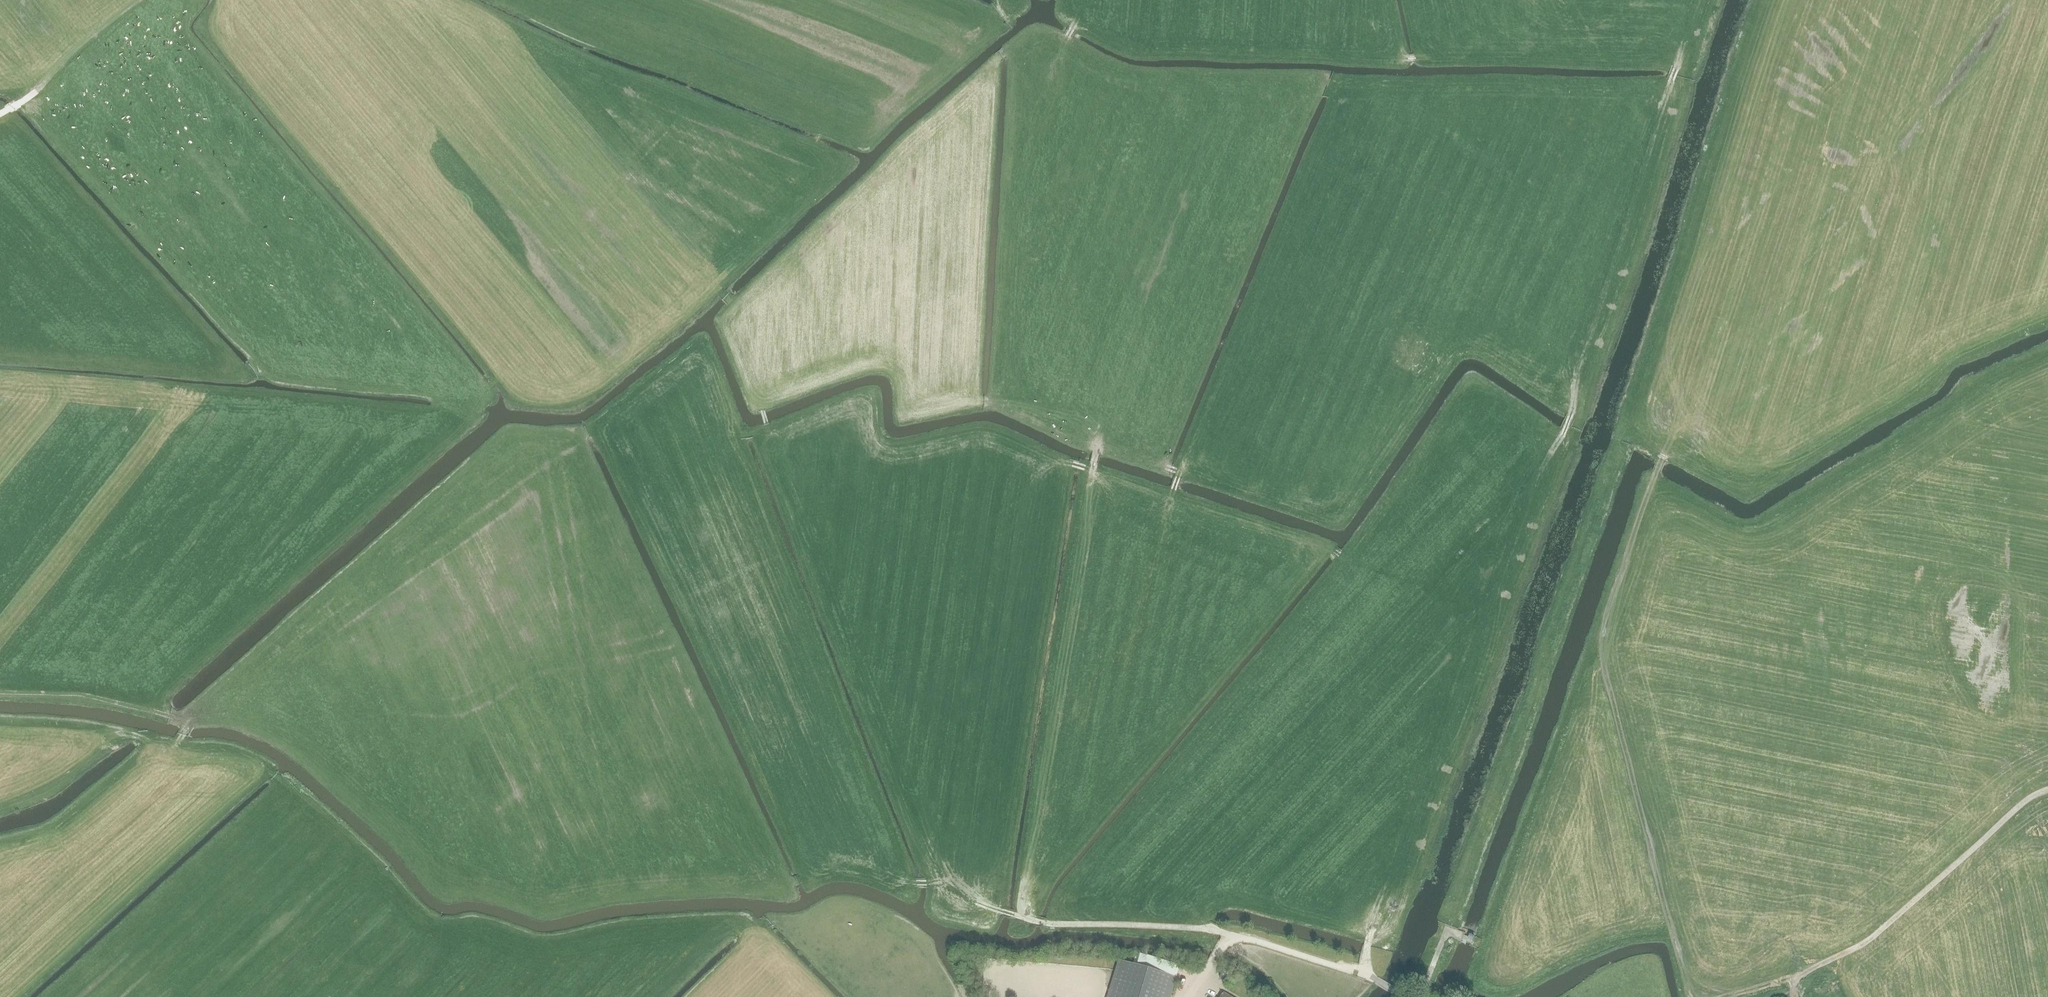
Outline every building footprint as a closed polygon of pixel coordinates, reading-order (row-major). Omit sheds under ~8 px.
[(1480,905),(1473,903),(1468,916),(1476,918),(1480,905)] [(1118,960),(1107,996),(1170,996),(1176,978),(1118,960)]
